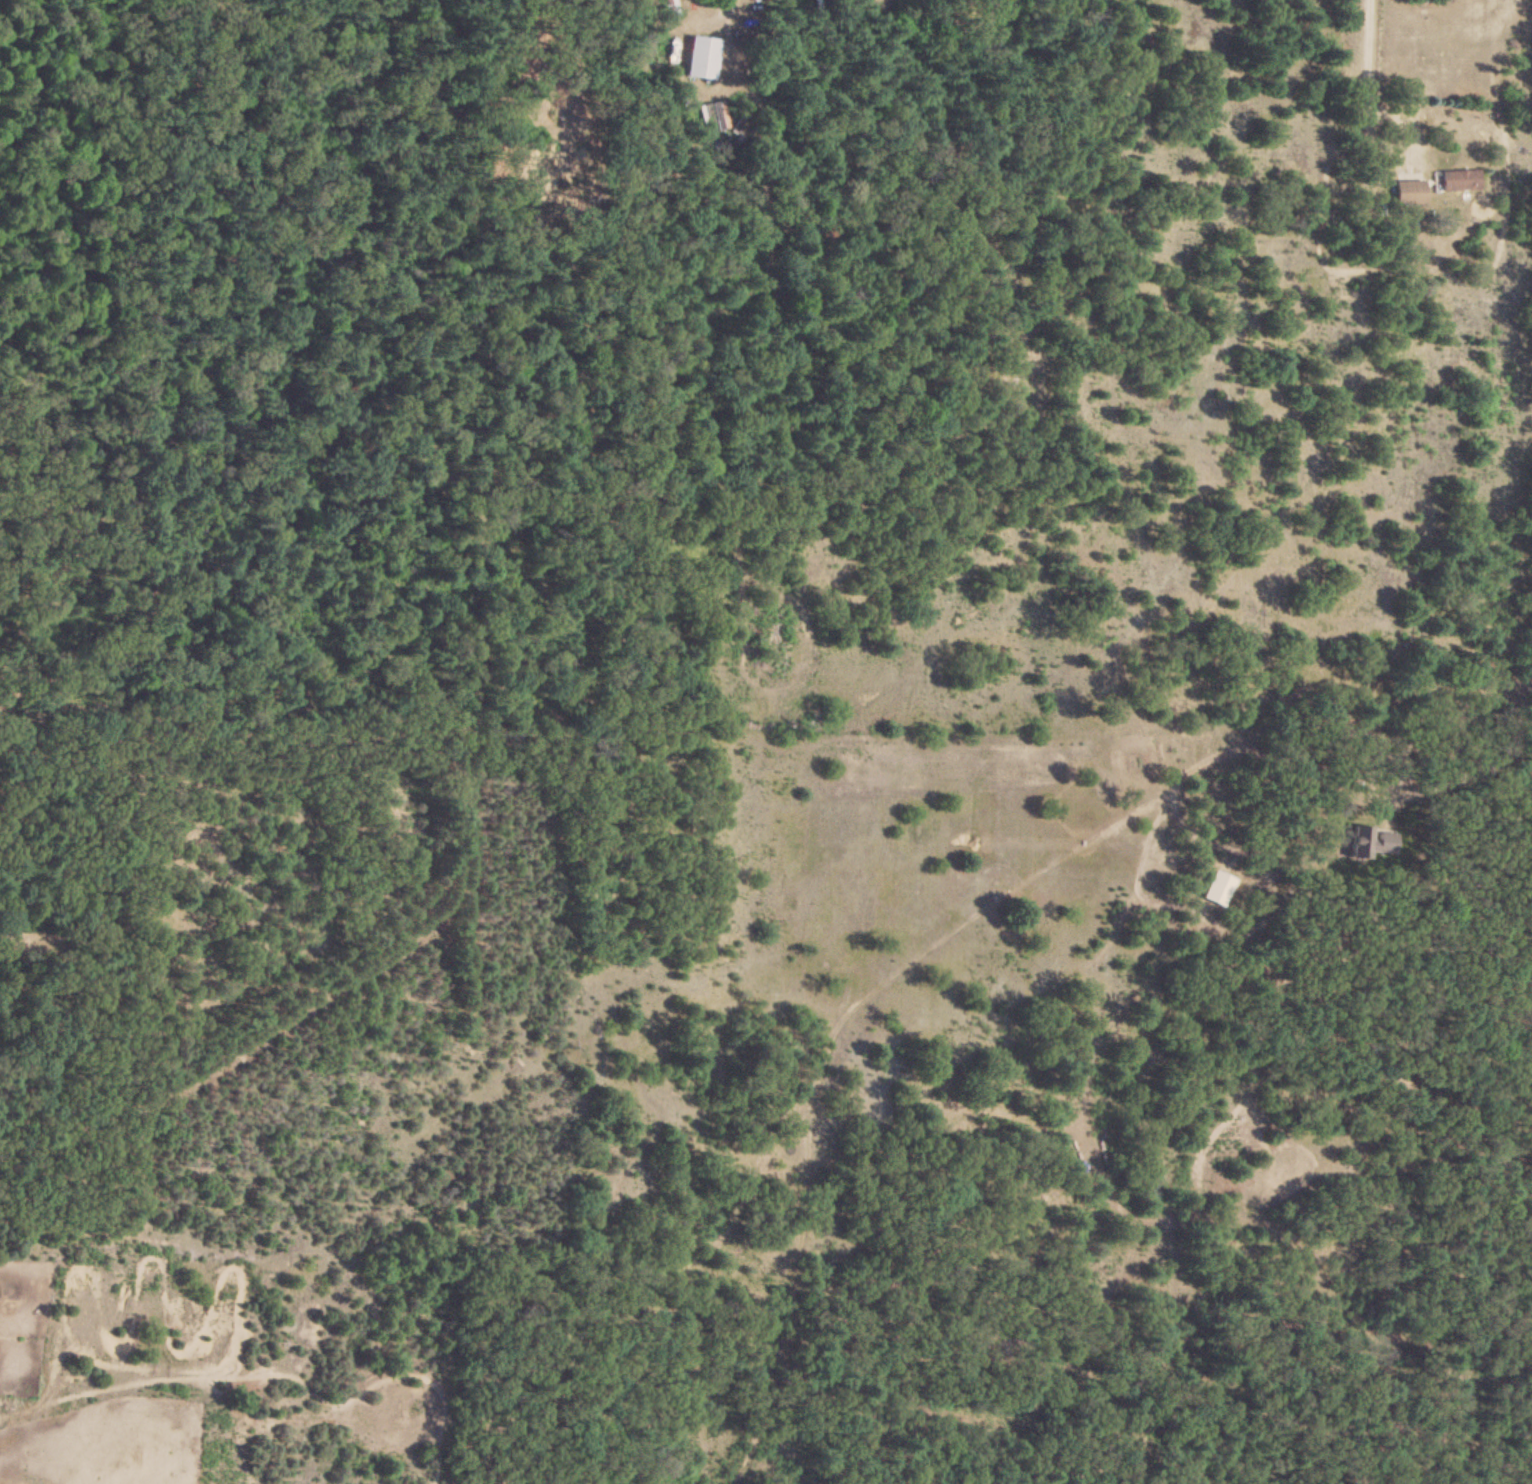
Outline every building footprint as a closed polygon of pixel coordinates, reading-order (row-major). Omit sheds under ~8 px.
[(669,21),(679,19),(675,0),(665,0),(669,21)] [(685,80),(714,83),(719,42),(690,38),(685,80)] [(1441,173),(1441,194),(1479,194),(1479,173),(1441,173)] [(1395,183),(1395,208),(1424,208),(1424,183),(1395,183)] [(1374,833),(1374,832),(1351,828),(1347,861),(1371,865),(1372,854),(1394,858),(1397,836),(1374,833)] [(1201,900),(1223,911),(1236,884),(1215,873),(1201,900)]
